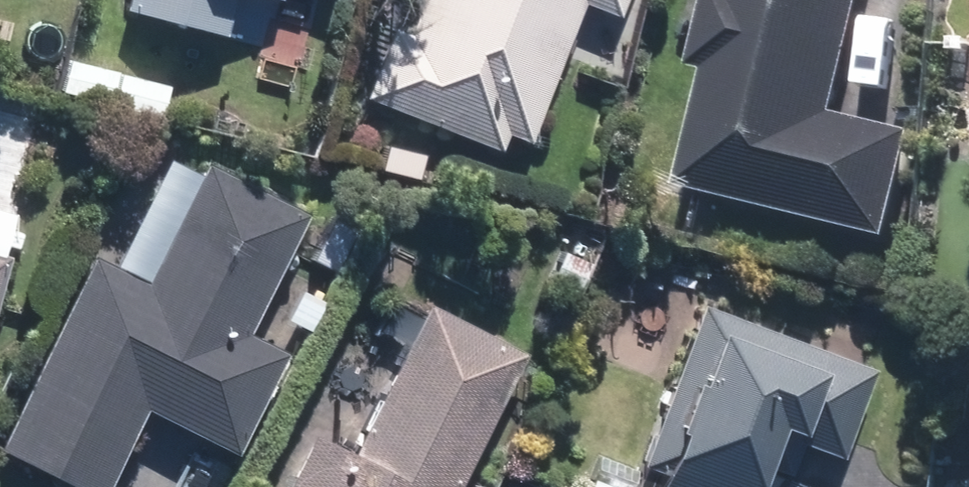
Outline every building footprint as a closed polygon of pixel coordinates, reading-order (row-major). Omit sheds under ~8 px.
[(114,7),(220,36),(231,0),(116,0),(114,7)] [(355,98),(497,155),(504,138),(524,146),(578,9),(610,22),(618,0),(410,0),(397,33),(383,28),(355,98)] [(698,73),(674,186),(880,229),(899,136),(828,121),(854,0),(703,0),(688,71),(698,73)] [(83,258),(0,418),(0,460),(52,486),(89,486),(131,406),(219,452),(268,358),(235,341),(264,285),(247,276),(281,211),(193,166),(170,211),(151,202),(114,274),(83,258)] [(16,211),(0,206),(0,263),(16,211)] [(514,352),(391,292),(369,335),(397,348),(345,454),(301,432),(274,486),(449,486),(514,352)] [(701,310),(640,486),(738,486),(745,465),(780,477),(791,443),(835,458),(866,367),(701,310)]
